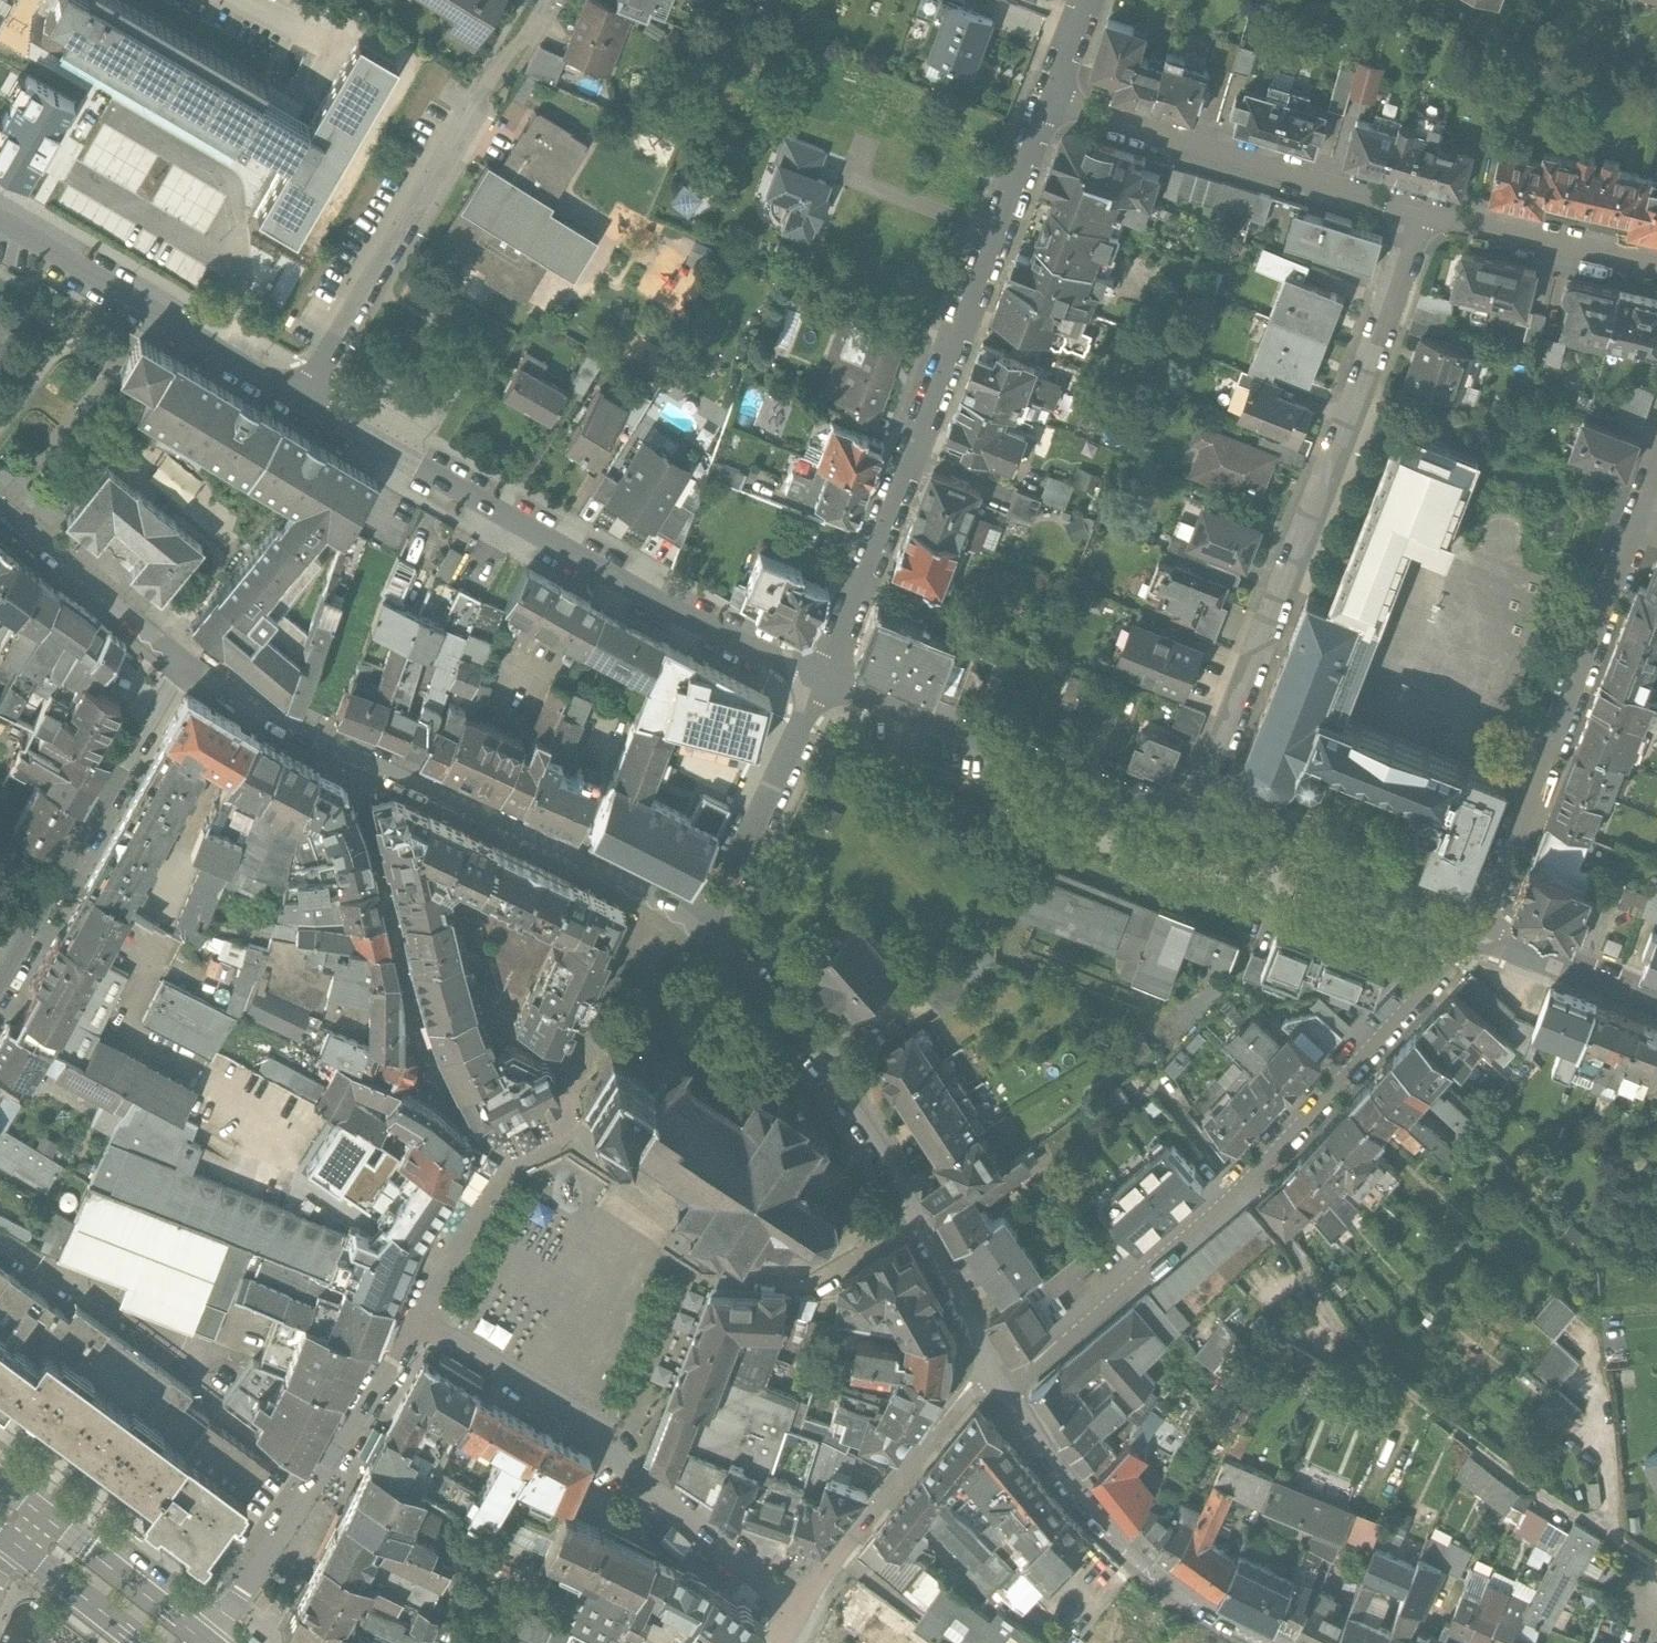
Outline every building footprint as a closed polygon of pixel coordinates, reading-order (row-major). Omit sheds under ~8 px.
[(11,0),(0,0),(0,19),(11,0)] [(260,99),(267,88),(118,0),(56,0),(45,19),(67,32),(60,43),(67,47),(95,64),(233,145),(240,134),(289,163),(260,213),(295,234),(394,64),(359,44),(310,128),(276,108),(260,99)] [(452,20),(444,33),(473,50),(504,0),(420,0),(452,20)] [(595,0),(588,0),(565,56),(565,57),(566,57),(606,73),(607,72),(606,71),(629,13),(614,7),(595,0)] [(616,3),(648,15),(654,0),(617,0),(616,3)] [(991,19),(943,1),(936,21),(944,24),(932,57),(958,67),(958,66),(971,71),(991,19)] [(648,15),(616,3),(614,7),(629,13),(646,19),(648,15)] [(1133,29),(1108,21),(1093,71),(1120,80),(1116,94),(1153,106),(1165,66),(1143,60),(1142,63),(1138,62),(1145,38),(1132,34),(1133,29)] [(1240,45),(1218,38),(1210,66),(1232,72),(1240,46),(1240,45)] [(565,56),(540,45),(524,71),(554,84),(566,57),(565,57),(565,56)] [(1258,52),(1240,46),(1232,72),(1250,78),(1258,52)] [(1165,66),(1153,106),(1196,119),(1200,106),(1200,105),(1200,103),(1202,103),(1207,86),(1205,86),(1210,71),(1203,69),(1207,57),(1188,51),(1186,58),(1169,53),(1165,66)] [(1382,71),(1358,64),(1355,73),(1351,90),(1375,97),(1382,71)] [(1342,70),(1331,108),(1345,112),(1351,90),(1355,73),(1342,70)] [(522,102),(534,77),(523,72),(511,97),(522,102)] [(29,77),(0,125),(0,169),(26,184),(73,103),(29,77)] [(1268,91),(1248,85),(1244,100),(1237,98),(1231,118),(1238,120),(1236,130),(1276,142),(1291,90),(1270,84),(1268,91)] [(1311,96),(1291,90),(1276,142),(1316,153),(1321,136),(1324,137),(1328,124),(1324,123),(1327,112),(1308,107),(1311,96)] [(534,112),(492,181),(480,174),(440,241),(487,270),(483,276),(521,300),(546,259),(572,274),(593,238),(546,209),(586,143),(534,112)] [(629,117),(624,128),(636,133),(641,122),(629,117)] [(1388,130),(1358,121),(1346,162),(1387,173),(1401,124),(1401,122),(1390,119),(1388,130)] [(1417,129),(1401,124),(1387,173),(1429,185),(1439,148),(1441,142),(1415,135),(1417,129)] [(1135,155),(1070,135),(1062,139),(1054,160),(1113,183),(1111,188),(1151,204),(1160,176),(1142,171),(1144,166),(1132,162),(1135,155)] [(823,150),(785,136),(775,163),(778,164),(813,177),(823,150)] [(1452,152),(1439,148),(1429,185),(1441,189),(1462,194),(1473,152),(1453,147),(1452,152)] [(1595,159),(1579,155),(1578,162),(1545,154),(1543,163),(1500,153),(1494,181),(1490,200),(1543,213),(1546,202),(1631,223),(1641,176),(1618,171),(1619,164),(1604,161),(1601,174),(1592,171),(1595,159)] [(1113,183),(1054,160),(1044,186),(1058,192),(1053,205),(1108,227),(1107,230),(1119,234),(1126,217),(1145,223),(1151,204),(1111,188),(1113,183)] [(813,177),(778,164),(776,169),(768,191),(774,193),(773,197),(772,204),(776,213),(782,217),(786,219),(783,225),(791,228),(805,233),(811,219),(814,220),(823,196),(820,195),(825,181),(813,177)] [(1257,193),(1185,171),(1177,196),(1215,208),(1215,207),(1250,217),(1257,193)] [(1650,187),(1652,179),(1641,176),(1631,223),(1629,233),(1656,239),(1656,189),(1650,187)] [(1272,197),(1257,193),(1250,217),(1265,222),(1272,197)] [(1108,227),(1053,205),(1049,214),(1048,213),(1038,237),(1040,238),(1037,245),(1065,257),(1064,258),(1104,274),(1119,234),(1107,230),(1108,227)] [(1382,238),(1349,228),(1351,221),(1326,214),(1324,220),(1305,214),(1295,246),(1315,252),(1314,253),(1339,261),(1339,259),(1372,269),(1382,238)] [(1065,257),(1037,245),(1032,258),(1019,253),(1017,254),(1017,257),(1015,259),(1013,263),(1012,265),(1012,268),(1012,270),(1009,278),(1090,311),(1098,290),(1108,294),(1114,278),(1104,274),(1064,258),(1065,257)] [(1310,265),(1264,248),(1260,258),(1281,266),(1278,273),(1291,278),(1292,277),(1304,281),(1310,265)] [(1500,263),(1463,254),(1453,294),(1463,296),(1462,298),(1475,302),(1475,299),(1490,303),(1500,263)] [(1536,272),(1500,263),(1490,303),(1504,307),(1503,309),(1513,311),(1511,319),(1528,324),(1531,311),(1527,310),(1529,301),(1530,301),(1531,294),(1531,293),(1536,272)] [(1304,281),(1292,277),(1291,278),(1282,302),(1290,305),(1284,320),(1329,338),(1344,297),(1304,281)] [(1009,278),(1008,278),(993,316),(1086,353),(1093,333),(1083,329),(1090,311),(1009,278)] [(1568,298),(1571,301),(1563,333),(1607,344),(1619,293),(1575,282),(1571,282),(1568,284),(1566,288),(1565,291),(1566,295),(1568,298)] [(1446,298),(1423,292),(1414,319),(1444,329),(1448,330),(1452,316),(1441,312),(1446,298)] [(1637,296),(1636,297),(1619,293),(1607,344),(1637,351),(1638,347),(1656,352),(1656,301),(1637,296)] [(1546,315),(1531,311),(1528,324),(1524,339),(1539,343),(1540,337),(1546,315)] [(906,335),(847,312),(830,357),(848,364),(835,398),(850,403),(873,411),(893,359),(896,360),(906,335)] [(1284,320),(1277,318),(1265,346),(1259,344),(1253,359),(1277,368),(1277,369),(1311,382),(1329,338),(1284,320)] [(1444,329),(1414,319),(1409,332),(1421,336),(1422,335),(1440,341),(1444,329)] [(0,321),(0,355),(9,362),(27,341),(0,321)] [(1142,323),(1136,321),(1133,327),(1139,329),(1142,323)] [(1173,333),(1162,328),(1159,337),(1169,341),(1170,341),(1173,333)] [(1183,337),(1173,333),(1170,341),(1180,345),(1183,337)] [(1440,341),(1422,335),(1421,336),(1406,381),(1457,399),(1463,381),(1472,384),(1482,356),(1440,341)] [(1567,343),(1540,337),(1539,343),(1534,360),(1539,362),(1561,367),(1567,343)] [(376,480),(139,338),(119,371),(150,389),(135,413),(294,508),(325,527),(342,536),(376,480)] [(1042,350),(1018,340),(1012,355),(1037,364),(1042,350)] [(1012,355),(983,344),(964,391),(966,392),(1009,409),(1035,419),(1042,400),(1054,405),(1062,386),(1033,374),(1037,364),(1012,355)] [(590,346),(576,371),(590,380),(606,355),(590,346)] [(1277,368),(1253,359),(1248,372),(1272,381),(1277,369),(1277,368)] [(566,390),(520,364),(503,394),(549,420),(566,390)] [(1248,372),(1242,370),(1237,383),(1252,389),(1252,388),(1272,395),(1277,383),(1248,372)] [(1627,381),(1617,415),(1644,422),(1653,388),(1627,381)] [(1272,395),(1252,388),(1252,389),(1242,414),(1288,432),(1288,434),(1299,438),(1300,435),(1310,410),(1272,395)] [(600,390),(567,443),(582,452),(578,458),(581,460),(585,454),(596,461),(624,417),(624,416),(629,408),(628,408),(600,390)] [(650,399),(638,391),(628,408),(629,408),(624,416),(635,423),(650,399)] [(1009,409),(966,392),(957,414),(956,414),(951,426),(952,427),(951,430),(954,432),(951,440),(991,455),(992,454),(1014,462),(1019,448),(1030,452),(1037,435),(1004,422),(1009,409)] [(873,411),(850,403),(845,416),(870,426),(876,412),(873,411)] [(1612,415),(1591,408),(1590,413),(1587,412),(1584,419),(1607,427),(1612,415)] [(1607,427),(1584,419),(1573,453),(1588,458),(1587,461),(1608,469),(1610,464),(1627,470),(1626,472),(1628,473),(1639,439),(1620,432),(1620,434),(1614,431),(1611,429),(1607,427)] [(851,430),(832,423),(822,449),(827,451),(822,464),(868,482),(883,442),(851,430)] [(1401,426),(1372,501),(1376,503),(1336,605),(1332,603),(1331,606),(1308,597),(1246,755),(1246,766),(1249,775),(1255,783),(1264,788),(1274,790),(1284,788),(1292,782),(1298,774),(1301,774),(1302,777),(1313,781),(1322,779),(1328,765),(1420,800),(1415,814),(1420,824),(1431,828),(1434,827),(1436,828),(1423,864),(1469,881),(1508,781),(1465,765),(1465,764),(1340,715),(1340,716),(1323,709),(1401,512),(1449,532),(1479,456),(1401,426)] [(1256,448),(1210,430),(1193,473),(1257,498),(1264,482),(1260,481),(1270,456),(1270,454),(1256,448)] [(1300,435),(1299,438),(1288,434),(1284,444),(1307,454),(1312,440),(1300,435)] [(1284,444),(1261,436),(1256,448),(1270,454),(1270,456),(1301,468),(1307,454),(1284,444)] [(671,458),(644,441),(628,468),(626,467),(624,470),(626,471),(625,472),(627,473),(622,482),(620,480),(620,481),(610,498),(651,523),(652,523),(669,494),(684,470),(669,461),(671,458)] [(746,474),(715,461),(709,475),(741,488),(746,474)] [(822,464),(819,463),(812,480),(793,473),(786,491),(830,507),(829,510),(840,514),(853,519),(868,482),(822,464)] [(175,521),(138,491),(137,492),(136,491),(135,492),(113,474),(113,473),(109,469),(105,473),(106,474),(71,516),(70,516),(67,520),(72,524),(72,523),(92,540),(91,540),(96,544),(99,540),(99,539),(113,522),(149,552),(135,569),(134,568),(130,573),(135,576),(135,575),(156,592),(156,593),(160,597),(163,592),(198,549),(198,550),(202,545),(198,542),(197,543),(174,524),(175,523),(174,522),(175,521)] [(987,521),(972,515),(981,491),(933,472),(913,524),(961,542),(976,548),(987,521)] [(620,481),(605,473),(592,494),(607,503),(610,498),(620,481)] [(1075,484),(1050,474),(1041,497),(1066,507),(1075,484)] [(1041,497),(1018,488),(1010,509),(1033,518),(1041,497)] [(693,509),(669,494),(652,523),(651,523),(649,526),(680,545),(693,509)] [(1259,527),(1204,506),(1191,540),(1191,542),(1212,550),(1246,563),(1259,527)] [(276,523),(218,594),(217,593),(191,625),(221,651),(223,649),(283,699),(307,632),(279,609),(320,560),(307,549),(317,537),(325,527),(294,508),(285,518),(279,525),(276,523)] [(961,542),(913,524),(895,570),(928,582),(926,588),(942,594),(944,587),(950,590),(960,565),(954,562),(961,542)] [(342,536),(325,527),(317,537),(339,550),(344,538),(342,536)] [(368,538),(349,527),(344,538),(339,550),(339,551),(357,561),(368,538)] [(1191,542),(1191,540),(1173,533),(1168,547),(1204,561),(1208,562),(1212,550),(1191,542)] [(17,560),(0,545),(0,585),(17,560)] [(450,545),(434,574),(447,581),(463,552),(450,545)] [(337,597),(357,561),(339,551),(322,591),(337,597)] [(801,570),(759,554),(740,605),(798,639),(809,634),(827,588),(798,577),(801,570)] [(434,574),(398,555),(382,594),(418,611),(434,574)] [(1,624),(8,614),(16,619),(38,578),(17,560),(0,585),(0,623),(1,624)] [(1199,573),(1176,564),(1175,566),(1159,560),(1150,585),(1165,591),(1161,602),(1177,608),(1176,612),(1195,619),(1205,594),(1220,600),(1226,585),(1226,583),(1199,573)] [(1208,562),(1204,561),(1199,573),(1226,583),(1226,585),(1236,589),(1241,575),(1208,562)] [(1647,590),(1647,591),(1656,595),(1656,565),(1647,590)] [(603,610),(527,567),(504,608),(519,617),(517,622),(532,630),(534,626),(549,635),(547,638),(562,647),(565,642),(584,652),(585,648),(591,636),(603,610)] [(447,581),(434,574),(418,611),(443,623),(459,588),(447,581)] [(38,578),(16,619),(22,623),(4,658),(18,666),(43,623),(57,595),(38,578)] [(1647,591),(1647,590),(1640,587),(1622,634),(1656,648),(1656,595),(1647,591)] [(481,600),(459,588),(443,623),(448,626),(466,634),(481,600)] [(337,597),(322,591),(315,612),(330,618),(337,597)] [(58,593),(57,595),(43,623),(18,666),(0,697),(0,707),(12,714),(20,701),(26,691),(23,689),(54,635),(62,639),(43,671),(60,680),(63,675),(95,620),(80,607),(58,593)] [(418,611),(382,594),(370,626),(392,639),(383,668),(383,669),(397,674),(418,611)] [(481,600),(466,634),(456,661),(479,670),(504,608),(481,600)] [(1228,609),(1207,601),(1195,633),(1215,641),(1228,609)] [(607,612),(603,610),(591,636),(585,648),(590,650),(647,681),(662,642),(626,623),(607,612)] [(976,668),(971,665),(976,653),(956,646),(958,641),(931,631),(933,625),(899,612),(897,618),(879,610),(868,639),(869,639),(862,659),(866,667),(957,702),(961,691),(966,692),(972,691),(976,688),(979,683),(980,678),(979,672),(976,668)] [(397,674),(376,734),(403,746),(405,747),(417,714),(412,712),(406,709),(422,653),(435,658),(436,658),(448,626),(443,623),(418,611),(397,674)] [(315,612),(297,664),(284,699),(299,705),(330,618),(315,612)] [(95,620),(63,675),(78,685),(90,664),(89,664),(108,631),(95,620)] [(1200,650),(1134,624),(1118,666),(1184,691),(1189,678),(1191,679),(1196,677),(1200,669),(1197,664),(1195,663),(1200,650)] [(448,626),(436,658),(435,658),(431,667),(427,666),(422,678),(412,712),(417,714),(405,747),(422,754),(434,720),(448,683),(456,661),(466,634),(448,626)] [(108,631),(89,664),(90,664),(94,667),(85,684),(96,690),(104,675),(105,675),(124,644),(108,631)] [(1622,634),(1604,680),(1644,696),(1656,662),(1656,648),(1622,634)] [(769,699),(662,642),(647,681),(633,717),(635,718),(673,728),(755,750),(769,699)] [(453,685),(439,722),(434,720),(422,754),(442,763),(462,713),(475,680),(479,670),(456,661),(448,683),(453,685)] [(362,678),(355,675),(348,688),(347,688),(335,719),(376,734),(397,674),(383,669),(377,688),(361,682),(362,678)] [(481,683),(475,680),(462,713),(469,716),(473,707),(484,703),(491,686),(487,685),(489,680),(483,677),(481,683)] [(1086,682),(1072,677),(1062,703),(1076,709),(1086,682)] [(1604,680),(1593,707),(1633,723),(1636,717),(1638,712),(1656,719),(1656,701),(1644,696),(1604,680)] [(1098,687),(1086,682),(1076,709),(1088,713),(1098,687)] [(567,690),(553,684),(547,698),(561,704),(567,690)] [(561,704),(539,751),(559,760),(562,761),(589,696),(569,686),(567,690),(561,704)] [(1125,698),(1098,687),(1088,713),(1115,724),(1125,698)] [(112,717),(98,709),(105,696),(96,691),(88,704),(79,721),(69,740),(92,753),(112,717)] [(68,703),(51,692),(42,708),(36,721),(45,726),(53,731),(63,713),(68,703)] [(88,704),(73,694),(68,703),(63,713),(79,721),(88,704)] [(256,737),(188,697),(165,738),(169,740),(165,746),(193,762),(196,756),(232,777),(240,761),(256,737)] [(518,748),(496,793),(520,804),(538,754),(539,751),(561,704),(547,698),(531,733),(534,734),(526,751),(518,748)] [(30,706),(20,701),(12,714),(23,720),(30,706)] [(42,708),(32,703),(30,706),(23,720),(34,725),(36,721),(42,708)] [(1205,714),(1183,706),(1172,733),(1195,741),(1205,714)] [(23,744),(34,725),(23,720),(12,714),(0,707),(0,733),(23,744)] [(1633,723),(1593,707),(1579,745),(1624,763),(1625,763),(1640,726),(1633,723)] [(79,721),(63,713),(53,731),(69,740),(79,721)] [(469,716),(462,713),(442,763),(440,767),(494,792),(496,793),(518,748),(522,740),(469,716)] [(1656,725),(1636,717),(1633,723),(1640,726),(1653,731),(1656,725)] [(635,718),(612,779),(647,797),(673,728),(635,718)] [(53,731),(45,726),(41,733),(37,731),(34,736),(58,750),(61,745),(68,748),(59,764),(97,786),(110,763),(92,753),(69,740),(53,731)] [(1181,745),(1142,730),(1129,765),(1144,771),(1145,769),(1169,778),(1181,745)] [(240,761),(232,777),(228,786),(242,793),(236,805),(255,814),(260,800),(283,752),(256,737),(240,761)] [(57,764),(23,744),(12,768),(40,784),(46,788),(57,764)] [(1624,763),(1579,745),(1564,782),(1605,798),(1610,800),(1614,788),(1622,791),(1629,774),(1621,771),(1624,763)] [(165,746),(88,884),(118,900),(127,906),(204,768),(193,762),(165,746)] [(559,760),(539,751),(538,754),(520,804),(575,829),(597,777),(578,768),(574,777),(555,768),(559,760)] [(255,814),(243,848),(236,862),(250,870),(242,888),(262,898),(270,880),(287,889),(296,851),(299,851),(302,832),(303,825),(310,799),(320,772),(283,752),(260,800),(255,814)] [(97,786),(59,764),(46,788),(76,805),(83,809),(97,786)] [(338,782),(320,772),(310,799),(319,804),(326,818),(352,808),(347,789),(343,784),(338,782)] [(647,797),(612,779),(589,835),(687,885),(726,807),(704,794),(691,819),(647,797)] [(1605,798),(1564,782),(1549,822),(1590,838),(1605,798)] [(46,788),(40,784),(13,830),(50,852),(76,805),(46,788)] [(463,831),(429,814),(427,817),(404,806),(404,803),(393,798),(372,802),(387,870),(391,871),(393,885),(426,878),(448,892),(451,885),(458,882),(460,887),(464,885),(466,890),(471,889),(478,892),(495,848),(462,833),(463,831)] [(326,818),(323,819),(331,844),(334,843),(364,832),(354,807),(326,818)] [(1018,817),(998,810),(993,822),(1013,830),(1018,817)] [(1590,838),(1549,822),(1531,866),(1593,890),(1609,846),(1590,838)] [(243,848),(204,831),(192,859),(201,863),(228,875),(236,862),(243,848)] [(313,832),(302,832),(299,851),(298,857),(303,855),(318,849),(313,832)] [(364,832),(334,843),(337,859),(368,851),(364,832)] [(1609,846),(1593,890),(1591,896),(1618,907),(1625,889),(1614,885),(1627,853),(1609,846)] [(526,863),(523,861),(523,862),(495,848),(478,892),(547,924),(567,883),(541,870),(538,868),(538,869),(526,863)] [(318,849),(303,855),(303,868),(307,867),(319,864),(321,863),(318,849)] [(321,863),(319,864),(324,879),(373,872),(368,851),(337,859),(321,863)] [(1240,941),(1037,862),(1033,872),(1032,872),(1017,912),(1112,949),(1111,951),(1127,958),(1121,973),(1167,991),(1184,948),(1230,967),(1240,941)] [(228,875),(201,863),(171,934),(199,947),(228,875)] [(1593,890),(1531,866),(1514,912),(1517,920),(1580,945),(1588,925),(1585,924),(1591,911),(1586,909),(1591,896),(1593,890)] [(324,879),(295,884),(296,891),(291,892),(292,897),(339,891),(341,894),(376,886),(373,872),(324,879)] [(426,878),(393,885),(402,919),(412,968),(458,953),(450,920),(453,915),(448,892),(426,878)] [(587,892),(567,882),(567,883),(547,924),(563,932),(597,948),(617,906),(587,892)] [(118,900),(88,884),(58,935),(97,956),(100,958),(130,908),(127,906),(118,900)] [(376,886),(341,894),(286,902),(281,925),(302,925),(340,924),(352,924),(385,924),(376,886)] [(1654,891),(1643,917),(1656,922),(1656,892),(1654,891)] [(838,929),(820,946),(825,951),(811,964),(823,977),(822,979),(842,1001),(843,999),(856,1013),(874,997),(876,998),(885,989),(884,988),(903,971),(857,921),(843,934),(838,929)] [(385,924),(352,924),(353,932),(318,928),(300,928),(302,925),(281,925),(280,925),(268,925),(265,936),(262,950),(267,951),(270,952),(276,939),(359,948),(391,952),(385,924)] [(265,936),(244,931),(240,943),(262,950),(265,936)] [(563,932),(535,990),(529,987),(513,1021),(557,1042),(572,1011),(578,1013),(606,953),(597,948),(563,932)] [(56,933),(7,1024),(49,1046),(50,1046),(97,956),(58,935),(56,933)] [(1315,947),(1278,933),(1267,959),(1262,973),(1299,988),(1305,973),(1354,993),(1364,967),(1324,951),(1322,954),(1314,951),(1315,947)] [(1652,935),(1644,957),(1650,959),(1645,971),(1656,976),(1656,937),(1652,935)] [(520,949),(499,939),(489,960),(499,965),(511,970),(520,949)] [(184,941),(164,980),(186,990),(205,952),(184,941)] [(793,947),(774,965),(791,983),(810,966),(793,947)] [(391,952),(359,948),(355,971),(398,981),(399,981),(394,965),(391,952)] [(355,971),(280,955),(270,952),(267,951),(250,986),(368,1028),(368,1041),(380,1046),(401,1054),(400,1004),(398,981),(355,971)] [(458,953),(412,968),(427,1024),(474,1010),(458,953)] [(1253,954),(1243,978),(1258,984),(1262,973),(1267,959),(1253,954)] [(939,971),(929,960),(909,978),(941,1014),(1007,970),(996,965),(996,960),(993,955),(956,981),(944,967),(939,971)] [(499,965),(494,977),(497,987),(502,990),(511,971),(511,970),(499,965)] [(1386,975),(1364,967),(1354,993),(1376,1001),(1386,975)] [(1514,1015),(1471,975),(1455,992),(1515,1047),(1525,1056),(1534,1035),(1533,1034),(1535,1029),(1536,1028),(1513,1019),(1514,1015)] [(317,1104),(216,1049),(236,1016),(231,1013),(186,990),(164,980),(163,980),(141,1020),(214,1059),(195,1092),(197,1093),(183,1117),(298,1178),(304,1165),(328,1110),(317,1104)] [(1536,1028),(1535,1029),(1554,1036),(1569,998),(1550,991),(1536,1028)] [(1515,1047),(1455,992),(1435,1014),(1465,1041),(1477,1028),(1481,1032),(1477,1035),(1504,1060),(1515,1047)] [(1596,1009),(1569,998),(1554,1036),(1571,1043),(1569,1049),(1563,1047),(1562,1048),(1561,1048),(1552,1071),(1569,1078),(1572,1069),(1596,1009)] [(1619,1018),(1596,1009),(1572,1069),(1596,1079),(1619,1018)] [(492,1054),(481,1033),(474,1010),(427,1024),(434,1043),(438,1053),(457,1094),(474,1128),(493,1117),(495,1120),(524,1105),(527,1111),(558,1095),(545,1068),(540,1059),(510,1045),(492,1054)] [(1321,1059),(1292,1032),(1279,1045),(1276,1042),(1279,1039),(1253,1015),(1252,1017),(1249,1012),(1236,1021),(1301,1081),(1321,1059)] [(1317,1013),(1286,1020),(1283,1023),(1292,1032),(1321,1059),(1342,1036),(1317,1013)] [(1435,1014),(1417,1034),(1446,1061),(1453,1053),(1465,1041),(1435,1014)] [(325,1025),(303,1016),(294,1036),(315,1046),(325,1025)] [(1596,1079),(1591,1090),(1601,1094),(1606,1082),(1619,1088),(1643,1028),(1619,1018),(1596,1079)] [(1301,1081),(1236,1021),(1228,1030),(1233,1034),(1228,1039),(1255,1064),(1260,1059),(1263,1063),(1252,1075),(1280,1102),(1281,1103),(1301,1081)] [(7,1024),(0,1036),(0,1064),(28,1081),(43,1053),(58,1062),(53,1071),(102,1098),(122,1110),(132,1090),(82,1063),(50,1046),(49,1046),(7,1024)] [(368,1041),(325,1025),(315,1046),(342,1059),(346,1060),(372,1070),(380,1046),(368,1041)] [(924,1026),(874,1060),(885,1077),(885,1078),(895,1093),(896,1093),(937,1065),(927,1050),(931,1047),(933,1039),(924,1026)] [(1619,1088),(1634,1094),(1642,1074),(1652,1078),(1656,1065),(1656,1033),(1643,1028),(1619,1088)] [(1153,1049),(1138,1030),(1119,1045),(1134,1064),(1153,1049)] [(1446,1061),(1417,1034),(1394,1058),(1431,1092),(1467,1125),(1477,1113),(1452,1089),(1447,1089),(1440,1083),(1454,1068),(1446,1061)] [(692,1057),(673,1044),(676,1039),(673,1037),(669,1044),(666,1042),(664,1045),(667,1047),(666,1049),(657,1044),(651,1052),(639,1045),(638,1041),(635,1042),(635,1045),(627,1058),(609,1047),(581,1093),(597,1103),(589,1115),(585,1115),(586,1119),(590,1118),(590,1119),(603,1127),(597,1135),(606,1141),(604,1144),(601,1142),(599,1145),(602,1147),(601,1149),(604,1151),(604,1150),(623,1162),(623,1163),(625,1165),(627,1163),(630,1165),(632,1162),(628,1160),(636,1149),(654,1161),(651,1165),(654,1167),(657,1163),(675,1175),(672,1179),(675,1181),(678,1177),(696,1189),(695,1191),(685,1185),(677,1198),(686,1204),(684,1207),(681,1205),(679,1208),(682,1210),(682,1211),(683,1212),(681,1215),(684,1217),(686,1214),(699,1223),(697,1227),(693,1228),(694,1231),(698,1230),(723,1246),(723,1250),(727,1250),(726,1246),(728,1242),(742,1251),(740,1254),(743,1256),(745,1253),(746,1254),(747,1252),(760,1253),(761,1256),(764,1255),(762,1251),(768,1243),(787,1256),(803,1233),(805,1230),(815,1236),(814,1240),(818,1241),(818,1237),(831,1234),(833,1238),(836,1236),(834,1232),(840,1222),(844,1222),(845,1219),(841,1218),(838,1206),(842,1204),(840,1201),(836,1203),(827,1197),(829,1194),(829,1193),(844,1170),(824,1157),(830,1148),(833,1149),(833,1146),(830,1145),(824,1134),(825,1133),(824,1132),(826,1129),(823,1127),(821,1130),(807,1121),(810,1118),(814,1117),(813,1113),(809,1114),(784,1098),(783,1094),(780,1094),(781,1098),(778,1102),(765,1093),(767,1090),(764,1088),(762,1092),(760,1091),(759,1092),(756,1090),(754,1093),(757,1095),(756,1098),(746,1092),(737,1105),(747,1111),(745,1114),(727,1101),(730,1097),(727,1095),(724,1099),(706,1088),(709,1083),(706,1081),(703,1086),(684,1074),(692,1063),(695,1065),(697,1062),(694,1060),(698,1053),(695,1051),(692,1057)] [(195,1092),(96,1038),(82,1063),(132,1090),(183,1117),(197,1093),(195,1092)] [(401,1054),(380,1046),(372,1070),(346,1060),(342,1059),(340,1063),(401,1088),(409,1080),(417,1059),(401,1054)] [(1180,1048),(1164,1066),(1174,1076),(1191,1059),(1180,1048)] [(1472,1065),(1460,1054),(1458,1057),(1453,1053),(1446,1061),(1454,1068),(1462,1076),(1472,1065)] [(1431,1092),(1394,1058),(1372,1083),(1404,1112),(1408,1117),(1417,1107),(1431,1092)] [(401,1088),(340,1063),(317,1104),(352,1125),(378,1141),(387,1127),(389,1124),(349,1099),(354,1088),(392,1104),(386,1111),(389,1113),(394,1117),(407,1125),(413,1129),(414,1128),(461,1160),(466,1144),(460,1132),(430,1106),(401,1088)] [(937,1065),(896,1093),(918,1126),(968,1092),(959,1078),(952,1077),(947,1080),(937,1065)] [(1252,1075),(1250,1074),(1238,1088),(1236,1086),(1231,1091),(1263,1120),(1280,1102),(1252,1075)] [(1372,1083),(1351,1106),(1383,1135),(1396,1121),(1404,1112),(1372,1083)] [(1231,1091),(1227,1097),(1228,1098),(1215,1113),(1212,1110),(1205,1119),(1209,1123),(1236,1148),(1244,1139),(1245,1140),(1263,1120),(1231,1091)] [(968,1092),(918,1126),(941,1159),(981,1132),(971,1117),(977,1113),(978,1107),(968,1092)] [(102,1098),(88,1121),(110,1135),(122,1110),(102,1098)] [(1383,1135),(1351,1106),(1326,1132),(1387,1188),(1399,1174),(1373,1148),(1383,1135)] [(1455,1137),(1427,1112),(1425,1114),(1417,1107),(1408,1117),(1427,1134),(1444,1149),(1455,1137)] [(328,1110),(304,1165),(327,1178),(345,1140),(352,1125),(328,1110)] [(1408,1117),(1404,1112),(1396,1121),(1400,1125),(1397,1128),(1416,1146),(1427,1134),(1408,1117)] [(1236,1148),(1209,1123),(1202,1132),(1224,1160),(1236,1148)] [(15,1159),(11,1167),(43,1187),(59,1160),(0,1124),(0,1150),(15,1159)] [(378,1141),(352,1125),(345,1140),(405,1179),(414,1164),(378,1141)] [(461,1160),(414,1128),(413,1129),(411,1133),(403,1147),(399,1145),(402,1141),(400,1136),(387,1127),(378,1141),(414,1164),(453,1189),(461,1160)] [(941,1159),(940,1160),(948,1172),(923,1189),(937,1214),(973,1188),(1003,1166),(981,1132),(941,1159)] [(1387,1188),(1326,1132),(1307,1153),(1301,1159),(1333,1190),(1346,1178),(1374,1202),(1387,1188)] [(1170,1147),(1167,1144),(1102,1201),(1104,1204),(1101,1207),(1123,1232),(1126,1229),(1140,1245),(1168,1220),(1167,1219),(1177,1211),(1178,1212),(1206,1188),(1192,1172),(1196,1169),(1174,1144),(1170,1147)] [(1003,1166),(973,1188),(980,1201),(986,1197),(990,1202),(1036,1168),(1023,1151),(1003,1166)] [(1333,1190),(1301,1159),(1285,1177),(1310,1205),(1335,1235),(1346,1223),(1327,1201),(1333,1190)] [(453,1189),(414,1164),(405,1179),(382,1221),(406,1235),(418,1241),(453,1189)] [(327,1178),(304,1165),(298,1178),(346,1203),(348,1197),(337,1183),(327,1178)] [(242,1194),(222,1186),(223,1185),(222,1184),(221,1186),(201,1178),(202,1177),(201,1176),(200,1177),(180,1169),(162,1211),(250,1246),(287,1261),(343,1283),(365,1231),(352,1226),(349,1234),(347,1233),(347,1232),(346,1232),(346,1234),(326,1226),(327,1224),(325,1224),(325,1226),(305,1218),(306,1216),(305,1216),(304,1218),(284,1210),(285,1208),(284,1208),(283,1210),(264,1202),(264,1201),(263,1200),(263,1202),(243,1194),(244,1193),(242,1192),(242,1194)] [(1310,1205),(1285,1177),(1260,1198),(1286,1226),(1310,1205)] [(162,1211),(88,1181),(72,1216),(60,1242),(55,1253),(56,1253),(55,1254),(129,1282),(122,1301),(215,1336),(232,1291),(234,1288),(250,1246),(162,1211)] [(973,1188),(937,1214),(957,1247),(968,1239),(993,1222),(980,1201),(973,1188)] [(72,1216),(49,1204),(36,1231),(60,1242),(72,1216)] [(1249,1207),(1134,1304),(1168,1341),(1183,1327),(1167,1308),(1265,1226),(1249,1207)] [(0,1211),(0,1224),(26,1238),(32,1227),(0,1211)] [(993,1222),(968,1239),(1007,1296),(1043,1271),(1024,1244),(1026,1243),(1017,1230),(1015,1231),(1004,1214),(993,1222)] [(1346,1223),(1335,1235),(1342,1242),(1353,1231),(1346,1223)] [(378,1235),(365,1231),(343,1283),(344,1284),(344,1282),(392,1301),(418,1241),(406,1235),(378,1235)] [(908,1241),(847,1276),(838,1322),(901,1333),(951,1333),(940,1313),(942,1312),(933,1296),(934,1295),(922,1275),(924,1274),(909,1246),(910,1246),(908,1241)] [(287,1261),(250,1246),(234,1288),(232,1291),(278,1309),(294,1315),(369,1342),(375,1344),(392,1301),(344,1282),(344,1284),(339,1296),(338,1296),(337,1297),(327,1293),(329,1288),(303,1278),(297,1292),(274,1282),(279,1270),(283,1271),(287,1261)] [(1082,1247),(1045,1277),(1055,1290),(1068,1279),(1073,1285),(1087,1274),(1082,1268),(1092,1260),(1082,1247)] [(0,1265),(0,1282),(8,1271),(0,1265)] [(75,1304),(68,1315),(8,1271),(0,1282),(0,1405),(142,1510),(208,1419),(183,1400),(191,1390),(75,1304)] [(787,1295),(720,1291),(678,1394),(746,1422),(747,1423),(763,1383),(786,1331),(787,1295)] [(1027,1291),(989,1319),(1014,1358),(1051,1329),(1048,1324),(1027,1291)] [(1556,1294),(1533,1320),(1554,1339),(1578,1313),(1556,1294)] [(488,1296),(471,1330),(505,1346),(521,1312),(488,1296)] [(1134,1304),(1037,1385),(1036,1394),(1064,1434),(1093,1409),(1075,1383),(1104,1360),(1123,1384),(1137,1401),(1150,1386),(1157,1377),(1144,1364),(1168,1341),(1134,1304)] [(369,1342),(294,1315),(278,1309),(258,1362),(341,1393),(369,1342)] [(1225,1317),(1198,1351),(1216,1365),(1241,1334),(1225,1317)] [(954,1334),(912,1335),(908,1353),(906,1367),(914,1366),(949,1383),(957,1360),(958,1346),(954,1334)] [(1331,1362),(1283,1336),(1277,1342),(1267,1356),(1318,1385),(1331,1362)] [(902,1346),(859,1339),(858,1360),(903,1367),(906,1367),(908,1353),(901,1352),(902,1346)] [(1558,1342),(1535,1368),(1557,1387),(1580,1362),(1558,1342)] [(858,1360),(848,1358),(846,1371),(857,1372),(858,1360)] [(258,1362),(252,1360),(222,1401),(304,1462),(341,1393),(258,1362)] [(949,1383),(914,1366),(906,1367),(903,1367),(858,1360),(857,1372),(895,1377),(896,1373),(902,1374),(895,1388),(936,1403),(949,1383)] [(424,1362),(422,1361),(418,1369),(415,1375),(385,1432),(410,1445),(418,1430),(437,1440),(437,1435),(438,1432),(449,1438),(450,1439),(475,1393),(436,1370),(437,1369),(435,1367),(427,1362),(426,1362),(424,1361),(424,1362)] [(1618,1372),(1620,1389),(1637,1387),(1635,1370),(1618,1372)] [(936,1403),(895,1388),(888,1401),(882,1399),(884,1394),(846,1382),(842,1396),(922,1423),(936,1403)] [(763,1383),(747,1423),(746,1422),(732,1455),(744,1460),(742,1466),(759,1473),(760,1471),(767,1474),(768,1471),(770,1467),(774,1469),(788,1423),(799,1398),(763,1383)] [(1123,1384),(1112,1393),(1129,1410),(1130,1410),(1137,1401),(1123,1384)] [(1137,1401),(1130,1410),(1141,1423),(1160,1396),(1150,1386),(1137,1401)] [(1582,1409),(1557,1387),(1542,1405),(1567,1426),(1582,1409)] [(475,1393),(450,1439),(449,1438),(446,1444),(448,1454),(460,1460),(464,1451),(471,1439),(475,1442),(495,1405),(475,1393)] [(746,1422),(678,1394),(653,1456),(714,1497),(715,1497),(732,1455),(746,1422)] [(842,1396),(841,1396),(832,1424),(832,1425),(853,1432),(865,1435),(864,1439),(893,1448),(894,1452),(902,1455),(908,1441),(922,1423),(842,1396)] [(1108,1397),(1093,1409),(1107,1423),(1121,1411),(1108,1397)] [(543,1432),(495,1405),(475,1442),(471,1439),(464,1451),(491,1467),(478,1491),(497,1503),(524,1460),(543,1432)] [(1567,1426),(1542,1405),(1531,1417),(1557,1438),(1567,1426)] [(977,1408),(925,1471),(946,1492),(970,1470),(978,1462),(1004,1439),(977,1408)] [(1064,1434),(1061,1438),(1074,1453),(1078,1449),(1077,1448),(1098,1431),(1107,1423),(1093,1409),(1064,1434)] [(832,1424),(805,1414),(800,1428),(820,1435),(819,1436),(839,1445),(845,1448),(853,1432),(832,1425),(832,1424)] [(208,1419),(142,1510),(200,1553),(267,1462),(208,1419)] [(1152,1442),(1137,1428),(1130,1438),(1131,1439),(1131,1440),(1145,1454),(1152,1442)] [(1206,1444),(1189,1430),(1172,1461),(1195,1473),(1197,1468),(1194,1466),(1206,1444)] [(1098,1431),(1077,1448),(1078,1449),(1074,1453),(1085,1466),(1109,1443),(1098,1431)] [(410,1445),(385,1432),(369,1462),(421,1489),(431,1466),(435,1458),(425,1453),(422,1459),(407,1451),(410,1445)] [(589,1457),(543,1432),(524,1460),(497,1503),(517,1513),(532,1485),(528,1483),(536,1467),(549,1473),(541,1490),(570,1500),(589,1457)] [(839,1445),(819,1436),(815,1449),(809,1469),(789,1533),(816,1542),(828,1537),(867,1490),(829,1477),(839,1445)] [(1004,1439),(978,1462),(989,1475),(1001,1489),(1028,1466),(1005,1439),(1004,1439)] [(1131,1440),(1095,1479),(1136,1528),(1149,1504),(1138,1490),(1146,1483),(1133,1468),(1145,1454),(1131,1440)] [(815,1449),(798,1443),(793,1463),(809,1469),(815,1449)] [(438,1449),(430,1444),(425,1453),(435,1458),(438,1452),(438,1449)] [(1645,1458),(1656,1481),(1656,1452),(1645,1458)] [(1520,1492),(1469,1453),(1458,1474),(1506,1512),(1520,1492)] [(744,1460),(732,1455),(715,1497),(714,1497),(711,1506),(740,1517),(759,1473),(742,1466),(744,1460)] [(1202,1509),(1196,1524),(1194,1523),(1193,1526),(1210,1538),(1234,1487),(1253,1495),(1246,1509),(1257,1513),(1258,1511),(1263,1499),(1274,1475),(1226,1455),(1214,1479),(1216,1479),(1202,1509)] [(421,1489),(369,1462),(356,1487),(412,1515),(416,1506),(424,1491),(421,1489)] [(989,1475),(978,1462),(970,1470),(975,1475),(980,1481),(989,1475)] [(767,1474),(760,1471),(759,1473),(740,1517),(789,1533),(809,1469),(793,1463),(782,1501),(771,1498),(780,1476),(768,1471),(767,1474)] [(455,1479),(431,1466),(421,1489),(424,1491),(447,1503),(455,1479)] [(1028,1466),(1001,1489),(1025,1518),(1051,1494),(1028,1466)] [(1149,1504),(1136,1528),(1155,1549),(1172,1517),(1163,1512),(1182,1476),(1168,1469),(1149,1504)] [(925,1471),(888,1516),(920,1543),(921,1542),(936,1526),(929,1519),(933,1513),(979,1557),(992,1542),(946,1492),(925,1471)] [(975,1475),(957,1490),(964,1498),(973,1490),(981,1483),(980,1481),(975,1475)] [(1356,1508),(1274,1475),(1263,1499),(1318,1527),(1307,1546),(1324,1555),(1333,1559),(1356,1508)] [(477,1491),(455,1479),(447,1503),(485,1523),(497,1503),(478,1491),(477,1491)] [(1599,1481),(1587,1482),(1590,1505),(1601,1504),(1599,1481)] [(981,1483),(973,1490),(980,1499),(988,1491),(981,1483)] [(412,1515),(356,1487),(343,1513),(379,1531),(390,1538),(431,1557),(439,1540),(436,1538),(434,1543),(414,1534),(409,1536),(403,1532),(412,1515)] [(1067,1514),(1051,1494),(1025,1518),(1001,1489),(992,1500),(1002,1510),(992,1519),(980,1528),(986,1534),(997,1524),(1007,1536),(1014,1530),(1031,1548),(1067,1514)] [(957,1490),(950,1497),(957,1504),(964,1498),(957,1490)] [(973,1490),(964,1498),(971,1506),(977,1502),(980,1499),(973,1490)] [(971,1506),(964,1498),(957,1504),(965,1512),(971,1506)] [(1202,1509),(1181,1500),(1172,1517),(1155,1549),(1170,1560),(1193,1526),(1194,1523),(1196,1524),(1202,1509)] [(992,1519),(977,1502),(971,1506),(965,1512),(980,1528),(992,1519)] [(517,1513),(497,1503),(485,1523),(534,1549),(545,1529),(517,1513)] [(1548,1517),(1528,1505),(1517,1527),(1537,1539),(1548,1517)] [(430,1508),(423,1509),(416,1506),(412,1515),(435,1527),(442,1514),(430,1508)] [(601,1528),(563,1510),(544,1554),(578,1571),(579,1571),(589,1556),(601,1528)] [(1257,1513),(1246,1536),(1262,1544),(1274,1518),(1258,1511),(1257,1513)] [(379,1531),(343,1513),(320,1559),(377,1589),(388,1596),(389,1596),(410,1606),(427,1613),(447,1566),(436,1561),(436,1559),(431,1557),(390,1538),(379,1531)] [(1067,1514),(1016,1565),(1002,1580),(1008,1586),(1030,1563),(1051,1583),(1080,1555),(1077,1552),(1091,1537),(1067,1514)] [(920,1543),(888,1516),(877,1529),(902,1551),(913,1553),(920,1543)] [(1569,1530),(1548,1517),(1537,1539),(1557,1552),(1569,1530)] [(1521,1615),(1520,1617),(1549,1628),(1601,1537),(1575,1520),(1569,1530),(1557,1552),(1525,1607),(1521,1615)] [(1014,1530),(1007,1536),(997,1524),(986,1534),(992,1542),(1014,1563),(1031,1548),(1014,1530)] [(1210,1538),(1193,1526),(1170,1560),(1219,1594),(1237,1556),(1210,1538)] [(601,1528),(589,1556),(579,1571),(578,1571),(567,1589),(552,1617),(601,1642),(607,1634),(617,1616),(623,1619),(634,1594),(633,1594),(652,1554),(611,1533),(601,1528)] [(902,1551),(877,1529),(859,1552),(904,1588),(926,1560),(920,1554),(913,1553),(902,1551)] [(475,1547),(443,1531),(439,1540),(431,1557),(436,1559),(436,1561),(447,1566),(464,1573),(475,1547)] [(936,1551),(928,1544),(921,1542),(920,1543),(913,1553),(920,1554),(926,1560),(927,1560),(936,1551)] [(1014,1563),(992,1542),(979,1557),(965,1571),(988,1594),(1002,1580),(1016,1565),(1014,1563)] [(1417,1563),(1375,1545),(1365,1568),(1382,1576),(1408,1588),(1417,1563)] [(1324,1555),(1307,1546),(1301,1559),(1319,1567),(1324,1555)] [(1293,1578),(1239,1552),(1237,1556),(1219,1594),(1274,1622),(1278,1613),(1293,1578)] [(617,1616),(607,1634),(601,1642),(624,1642),(636,1627),(651,1606),(655,1597),(671,1564),(652,1554),(633,1594),(634,1594),(623,1619),(617,1616)] [(1408,1588),(1403,1601),(1420,1610),(1443,1565),(1421,1554),(1417,1563),(1408,1588)] [(377,1589),(320,1559),(309,1580),(351,1599),(354,1593),(406,1614),(410,1606),(389,1596),(388,1596),(377,1589)] [(1319,1567),(1301,1559),(1293,1578),(1278,1613),(1299,1624),(1307,1606),(1308,1606),(1304,1599),(1319,1567)] [(1345,1567),(1332,1562),(1326,1577),(1339,1580),(1345,1567)] [(680,1625),(708,1583),(671,1564),(655,1597),(651,1606),(636,1627),(624,1642),(668,1642),(680,1625)] [(1365,1568),(1345,1616),(1359,1623),(1375,1590),(1382,1576),(1365,1568)] [(1312,1608),(1308,1606),(1307,1606),(1299,1624),(1295,1631),(1319,1642),(1334,1642),(1345,1617),(1329,1610),(1334,1599),(1334,1596),(1339,1580),(1326,1577),(1312,1608)] [(917,1622),(947,1642),(983,1642),(984,1641),(986,1642),(1052,1642),(1000,1605),(994,1613),(949,1578),(917,1622)] [(309,1580),(296,1603),(321,1616),(359,1624),(366,1626),(405,1642),(444,1642),(445,1640),(403,1622),(406,1614),(354,1593),(351,1599),(309,1580)] [(1469,1638),(1470,1638),(1469,1640),(1476,1642),(1488,1642),(1502,1608),(1495,1605),(1504,1588),(1493,1582),(1485,1600),(1478,1615),(1469,1638)] [(668,1642),(732,1642),(741,1630),(745,1619),(736,1613),(738,1605),(736,1604),(737,1602),(708,1583),(680,1625),(668,1642)] [(1127,1585),(1112,1604),(1132,1620),(1147,1601),(1127,1585)] [(264,1588),(254,1602),(264,1610),(274,1595),(264,1588)] [(1375,1590),(1359,1623),(1376,1631),(1390,1598),(1375,1590)] [(1387,1642),(1425,1642),(1427,1637),(1418,1633),(1415,1640),(1407,1636),(1420,1610),(1403,1601),(1389,1638),(1387,1642)] [(321,1616),(296,1603),(294,1606),(290,1621),(290,1636),(293,1642),(357,1642),(366,1626),(359,1624),(321,1616)] [(1488,1642),(1509,1642),(1511,1637),(1520,1617),(1521,1615),(1525,1607),(1520,1604),(1514,1614),(1502,1608),(1488,1642)] [(524,1605),(514,1632),(538,1642),(540,1642),(550,1621),(539,1616),(541,1614),(524,1605)] [(427,1613),(410,1606),(406,1614),(403,1622),(445,1640),(453,1625),(427,1613)] [(1478,1615),(1458,1606),(1449,1628),(1469,1638),(1478,1615)] [(1345,1616),(1345,1617),(1334,1642),(1387,1642),(1389,1638),(1376,1631),(1359,1623),(1345,1616)] [(601,1642),(552,1617),(550,1621),(540,1642),(601,1642)] [(366,1626),(357,1642),(405,1642),(366,1626)] [(1086,1642),(1069,1628),(1058,1642),(1086,1642)]
